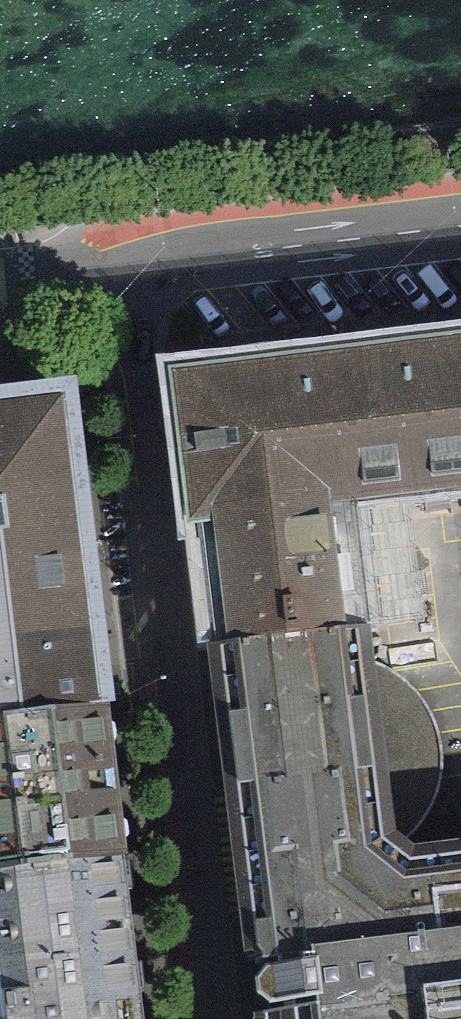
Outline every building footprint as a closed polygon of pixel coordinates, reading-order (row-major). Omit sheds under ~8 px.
[(169,350),(190,522),(213,519),(226,626),(356,610),(340,477),(460,463),(460,315),(169,350)] [(107,678),(103,642),(72,370),(0,378),(0,691),(107,678)] [(425,848),(381,815),(356,610),(226,626),(280,1018),(460,1018),(460,843),(425,848)] [(125,838),(107,678),(0,691),(0,852),(125,838)] [(125,838),(0,852),(0,1018),(146,1018),(125,838)]
